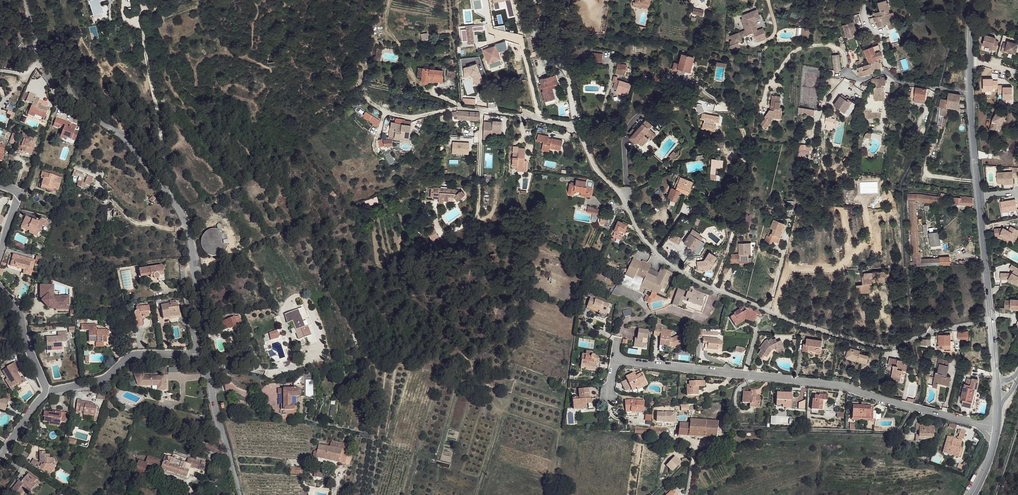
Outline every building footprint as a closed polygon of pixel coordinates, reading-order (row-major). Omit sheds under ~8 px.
[(89,0),(93,15),(103,12),(99,1),(104,0),(90,0),(89,0)] [(635,3),(633,3),(632,7),(640,8),(640,7),(641,4),(650,5),(651,0),(636,0),(635,3)] [(877,22),(878,29),(884,27),(883,25),(895,22),(893,17),(895,16),(894,13),(890,14),(889,10),(890,10),(889,3),(887,4),(887,1),(879,4),(881,12),(877,14),(878,18),(875,18),(874,19),(875,23),(877,22)] [(461,6),(462,11),(470,6),(468,2),(461,6)] [(462,11),(464,26),(471,26),(474,25),(472,5),(470,6),(462,11)] [(533,13),(539,37),(543,37),(545,37),(544,33),(543,33),(542,28),(540,17),(541,17),(539,6),(535,7),(536,12),(533,13)] [(744,31),(747,35),(752,33),(755,40),(762,38),(765,37),(764,32),(762,28),(756,29),(754,22),(758,20),(756,16),(758,15),(756,10),(741,16),(742,19),(744,24),(742,25),(744,31)] [(860,15),(854,17),(857,29),(864,27),(860,15)] [(558,25),(558,28),(564,28),(564,29),(565,29),(565,33),(570,33),(569,27),(573,27),(572,17),(568,17),(568,19),(565,19),(565,16),(561,16),(561,19),(557,20),(558,25)] [(849,24),(843,26),(847,37),(856,34),(853,23),(849,24)] [(464,26),(465,44),(473,43),(471,26),(464,26)] [(809,36),(809,27),(801,27),(801,36),(809,36)] [(732,41),(734,45),(742,41),(740,37),(738,33),(730,36),(731,40),(732,41)] [(996,37),(986,35),(983,45),(990,47),(990,49),(997,50),(999,41),(996,40),(996,37)] [(1008,41),(1008,43),(1004,42),(1001,51),(1005,52),(1006,51),(1016,53),(1017,46),(1017,43),(1008,41)] [(865,51),(870,63),(878,61),(878,59),(882,58),(878,44),(865,51)] [(484,51),(490,68),(498,66),(496,61),(500,59),(497,50),(499,49),(497,45),(496,46),(496,47),(484,51)] [(595,53),(594,60),(602,61),(603,54),(595,53)] [(695,57),(681,53),(678,63),(676,68),(689,72),(692,61),(694,62),(695,57)] [(832,56),(834,71),(840,70),(838,56),(832,56)] [(870,64),(873,72),(881,69),(878,61),(870,63),(870,64)] [(863,70),(865,75),(873,72),(870,64),(862,67),(863,70)] [(422,77),(422,80),(422,81),(422,82),(422,83),(423,84),(424,84),(425,84),(426,84),(427,84),(427,83),(428,83),(428,82),(428,81),(428,79),(436,80),(436,81),(443,82),(443,77),(442,77),(443,71),(423,69),(422,77)] [(655,73),(652,82),(660,83),(663,75),(655,73)] [(540,80),(543,92),(552,89),(551,86),(553,85),(555,85),(554,81),(557,80),(556,75),(540,80)] [(874,88),(874,101),(880,100),(885,100),(884,93),(884,85),(886,85),(886,78),(880,78),(881,84),(876,84),(876,87),(874,88)] [(630,84),(619,80),(616,90),(616,92),(624,95),(625,93),(627,94),(630,84)] [(907,93),(906,97),(914,97),(916,88),(908,87),(908,89),(911,90),(911,93),(907,93)] [(916,88),(914,97),(922,98),(925,99),(926,89),(916,88)] [(542,92),(545,102),(555,99),(552,89),(543,92),(542,92)] [(949,93),(947,100),(959,102),(960,95),(949,93)] [(36,97),(29,94),(26,101),(32,104),(29,111),(27,110),(26,114),(43,121),(48,109),(41,106),(40,108),(37,106),(38,104),(39,100),(35,98),(36,97)] [(766,117),(762,122),(770,123),(771,121),(770,120),(773,117),(776,117),(776,96),(771,96),(771,105),(772,105),(771,109),(770,109),(769,109),(764,116),(766,117)] [(840,97),(833,106),(839,111),(839,112),(841,113),(846,117),(855,107),(848,101),(847,102),(840,97)] [(947,100),(946,106),(958,108),(959,102),(947,100)] [(457,111),(456,120),(478,122),(479,113),(457,111)] [(1007,115),(998,111),(991,129),(996,130),(998,123),(1001,125),(1007,115)] [(63,120),(61,126),(65,128),(65,126),(70,128),(71,123),(63,120)] [(659,132),(644,120),(627,139),(634,144),(635,144),(637,143),(641,147),(647,140),(643,136),(645,134),(651,140),(656,135),(659,132)] [(493,123),(484,122),(483,139),(490,139),(491,137),(492,133),(501,134),(501,122),(493,121),(493,123)] [(391,123),(390,129),(395,129),(394,138),(408,141),(409,138),(410,130),(410,126),(395,123),(391,123)] [(65,126),(65,128),(62,136),(72,139),(75,130),(70,128),(65,126)] [(23,133),(16,152),(21,154),(22,152),(28,153),(31,148),(30,147),(32,142),(33,142),(35,137),(23,133)] [(62,136),(61,136),(60,139),(75,144),(76,141),(72,139),(62,136)] [(542,142),(540,151),(548,153),(549,149),(549,145),(546,144),(547,139),(548,137),(544,136),(542,142)] [(22,152),(21,154),(28,156),(31,156),(37,138),(35,137),(33,142),(32,142),(30,147),(31,148),(28,153),(22,152)] [(549,145),(549,149),(559,152),(561,141),(551,139),(550,140),(549,145)] [(511,158),(511,168),(516,168),(522,168),(523,163),(524,163),(525,150),(518,149),(517,153),(517,159),(511,158)] [(722,168),(723,159),(710,158),(709,179),(719,180),(720,174),(715,174),(716,167),(722,168)] [(516,168),(516,171),(526,171),(526,163),(524,163),(523,163),(522,168),(516,168)] [(997,173),(997,184),(1002,184),(1005,183),(1005,184),(1013,184),(1013,177),(1017,177),(1017,174),(1017,168),(1012,168),(1012,172),(997,173)] [(74,173),(72,176),(81,180),(79,184),(78,186),(85,189),(86,185),(90,186),(91,184),(93,179),(87,177),(83,175),(84,174),(77,172),(76,174),(74,173)] [(43,174),(42,178),(45,179),(43,186),(59,191),(63,180),(43,174)] [(45,179),(43,178),(40,187),(58,193),(59,191),(43,186),(45,179)] [(678,180),(675,189),(679,191),(687,195),(692,182),(679,178),(678,180)] [(568,184),(567,192),(568,193),(568,194),(569,195),(570,195),(571,195),(572,195),(573,195),(573,194),(574,190),(585,192),(586,187),(584,187),(586,182),(575,180),(574,185),(573,185),(570,184),(568,184)] [(433,184),(432,195),(438,196),(439,195),(443,196),(442,197),(447,198),(448,194),(451,194),(452,194),(454,199),(463,193),(460,189),(458,190),(456,188),(450,186),(433,184)] [(670,198),(669,200),(675,202),(677,195),(679,191),(675,189),(670,198)] [(907,194),(908,199),(918,199),(939,204),(938,197),(924,193),(907,194)] [(956,198),(956,204),(961,204),(961,205),(972,205),(972,197),(964,196),(964,197),(960,197),(960,199),(956,198)] [(909,201),(914,267),(926,266),(950,265),(949,256),(939,256),(939,257),(922,257),(921,251),(918,250),(915,200),(909,201)] [(1000,203),(1002,213),(1017,210),(1017,218),(1017,210),(1015,200),(1000,203)] [(27,218),(23,226),(31,230),(29,233),(36,237),(42,227),(46,229),(49,224),(41,220),(38,224),(27,218)] [(785,225),(775,220),(771,228),(775,230),(773,234),(772,234),(771,237),(768,236),(765,242),(771,245),(773,241),(778,244),(783,234),(781,232),(785,225)] [(618,221),(613,231),(622,235),(627,224),(620,221),(618,221)] [(1017,235),(1017,230),(1010,226),(1008,230),(1003,228),(994,229),(994,237),(999,237),(1004,239),(1005,237),(1009,239),(1010,236),(1016,239),(1017,235)] [(431,240),(438,236),(434,227),(426,231),(431,240)] [(211,230),(206,234),(204,236),(202,241),(203,247),(204,250),(206,252),(209,255),(215,256),(222,255),(227,250),(228,245),(228,240),(228,238),(226,235),(223,232),(220,230),(217,230),(211,230)] [(928,232),(929,246),(940,245),(939,231),(928,232)] [(689,234),(683,243),(695,250),(700,241),(697,238),(689,234)] [(730,257),(730,263),(748,263),(748,253),(751,253),(750,242),(739,243),(740,254),(731,254),(731,257),(730,257)] [(462,248),(453,250),(455,257),(464,254),(462,248)] [(10,254),(8,262),(11,264),(10,266),(16,267),(16,268),(21,270),(20,272),(23,273),(23,275),(28,276),(33,261),(10,254)] [(632,259),(625,276),(625,277),(634,260),(632,259)] [(641,263),(634,260),(625,277),(642,284),(643,281),(635,276),(641,263)] [(11,264),(8,262),(7,266),(7,267),(8,269),(20,272),(21,270),(16,268),(16,267),(10,266),(11,264)] [(641,263),(635,276),(643,281),(646,274),(650,266),(642,262),(641,263)] [(1000,279),(1008,279),(1017,285),(1017,276),(1017,274),(1017,268),(1012,264),(1010,269),(1013,271),(1011,274),(1009,273),(1000,273),(1000,279)] [(163,281),(160,266),(138,271),(139,278),(149,276),(150,277),(151,278),(152,279),(154,280),(154,281),(157,281),(157,282),(163,281)] [(656,279),(655,279),(659,281),(663,283),(667,285),(671,277),(665,274),(666,271),(661,269),(656,279)] [(871,273),(872,283),(885,281),(885,278),(890,276),(889,271),(871,273)] [(857,285),(857,293),(873,291),(872,283),(871,273),(865,273),(865,274),(862,274),(863,285),(857,285)] [(646,274),(643,281),(651,284),(657,287),(658,284),(658,283),(659,281),(655,279),(656,279),(646,274)] [(625,276),(621,285),(629,288),(638,292),(641,286),(642,284),(625,277),(625,276)] [(651,284),(650,288),(659,292),(661,289),(662,286),(658,284),(657,287),(651,284)] [(52,287),(41,287),(40,293),(39,293),(39,298),(40,298),(43,300),(42,302),(47,307),(48,306),(51,309),(50,310),(54,310),(54,307),(64,307),(65,301),(59,301),(59,298),(52,298),(52,293),(52,287)] [(678,288),(671,305),(677,306),(678,305),(691,310),(692,309),(700,312),(707,296),(692,290),(690,293),(678,288)] [(651,292),(649,297),(652,299),(654,300),(657,294),(652,291),(651,292)] [(58,293),(52,293),(52,298),(59,298),(59,301),(65,301),(64,307),(54,307),(54,310),(67,310),(68,298),(59,297),(58,293)] [(646,295),(643,299),(645,300),(645,301),(650,304),(652,299),(649,297),(646,295)] [(590,298),(587,306),(600,311),(601,308),(607,310),(609,305),(590,298)] [(158,300),(154,300),(155,308),(160,308),(162,319),(169,318),(169,315),(175,314),(175,312),(178,311),(176,303),(172,304),(169,305),(160,306),(158,300)] [(148,306),(135,307),(135,312),(134,312),(133,314),(135,315),(136,325),(143,324),(143,317),(147,316),(147,312),(148,311),(148,306)] [(740,309),(733,313),(734,314),(729,317),(733,324),(742,319),(742,318),(744,316),(753,319),(755,311),(745,308),(743,309),(741,311),(740,309)] [(298,310),(286,315),(288,319),(289,323),(294,322),(296,329),(293,331),(294,334),(296,333),(300,345),(306,344),(304,338),(310,336),(308,327),(304,328),(298,310)] [(149,312),(148,311),(147,312),(147,316),(143,317),(143,324),(136,325),(136,327),(143,327),(145,325),(144,319),(148,319),(149,317),(149,312)] [(179,319),(178,311),(175,312),(175,314),(169,315),(169,318),(170,320),(179,319)] [(221,325),(219,325),(221,332),(223,331),(230,328),(230,329),(237,326),(237,325),(235,318),(220,322),(221,325)] [(97,325),(83,325),(82,331),(90,331),(89,341),(98,341),(98,343),(104,344),(104,343),(107,343),(108,337),(106,336),(106,334),(109,335),(110,331),(97,330),(97,325)] [(278,330),(271,333),(272,340),(281,337),(278,330)] [(634,338),(633,345),(641,346),(642,343),(646,344),(647,331),(638,330),(637,338),(634,338)] [(661,331),(659,347),(664,347),(669,348),(670,345),(672,344),(673,348),(684,343),(681,335),(672,339),(670,339),(671,332),(661,331)] [(67,332),(58,333),(58,337),(47,338),(48,352),(53,351),(53,349),(63,348),(63,343),(67,342),(67,337),(68,337),(67,332)] [(109,344),(109,335),(106,334),(106,336),(108,337),(107,343),(104,343),(104,344),(98,343),(98,341),(89,341),(89,344),(94,345),(98,347),(100,347),(103,347),(108,346),(109,344)] [(938,334),(938,345),(949,345),(950,341),(950,334),(938,334)] [(703,337),(702,345),(704,346),(703,349),(717,351),(716,352),(721,353),(722,342),(718,341),(718,339),(703,337)] [(803,343),(802,350),(808,351),(808,349),(815,349),(815,350),(815,351),(816,352),(818,353),(819,352),(820,352),(821,351),(822,340),(806,338),(806,344),(803,343)] [(765,340),(759,347),(760,349),(757,353),(760,356),(762,354),(764,356),(765,356),(772,349),(771,347),(774,346),(775,348),(774,348),(775,350),(776,350),(782,346),(780,341),(776,342),(775,339),(772,340),(771,339),(767,341),(767,339),(765,340)] [(67,345),(67,342),(63,343),(63,348),(53,349),(53,351),(48,352),(48,354),(54,354),(54,353),(65,352),(65,345),(67,345)] [(853,350),(852,353),(855,354),(854,358),(862,360),(862,362),(872,365),(873,357),(864,355),(865,353),(863,353),(863,352),(853,350)] [(583,354),(580,369),(599,372),(601,360),(595,359),(596,358),(595,357),(594,356),(592,356),(592,353),(587,352),(586,354),(583,354)] [(889,357),(887,364),(893,365),(889,379),(899,381),(901,373),(899,372),(900,369),(902,370),(905,371),(907,362),(889,357)] [(935,372),(933,380),(938,380),(941,381),(940,384),(948,386),(949,379),(945,378),(948,367),(939,365),(937,372),(935,372)] [(966,365),(963,375),(969,376),(972,368),(966,365)] [(20,373),(18,369),(12,372),(6,376),(7,379),(12,388),(18,385),(20,386),(25,383),(23,378),(21,380),(18,374),(20,373)] [(164,378),(163,377),(144,377),(142,375),(140,375),(140,374),(139,373),(134,373),(133,374),(136,386),(138,388),(149,387),(151,385),(156,386),(156,387),(157,389),(158,391),(164,391),(165,389),(164,378)] [(626,377),(632,390),(637,388),(636,387),(644,383),(640,374),(635,376),(634,373),(626,377)] [(12,388),(7,379),(5,381),(10,390),(12,391),(20,387),(18,385),(12,388)] [(962,385),(958,400),(959,401),(958,406),(968,408),(972,394),(969,393),(970,389),(974,390),(976,385),(974,385),(975,381),(970,379),(970,381),(965,379),(963,386),(962,385)] [(686,386),(686,396),(697,396),(697,387),(701,387),(701,382),(688,382),(688,386),(686,386)] [(298,389),(279,389),(279,395),(282,395),(284,395),(283,405),(282,405),(282,411),(292,411),(294,410),(295,409),(295,407),(295,406),(292,405),(292,398),(295,398),(297,398),(300,396),(300,395),(300,392),(300,390),(298,389)] [(572,398),(573,409),(586,408),(586,407),(586,404),(590,403),(590,399),(589,399),(588,389),(578,389),(579,400),(577,400),(577,398),(572,398)] [(743,390),(741,401),(749,402),(748,406),(757,407),(759,398),(754,397),(755,390),(750,389),(750,391),(743,390)] [(777,392),(776,404),(790,406),(791,394),(777,392)] [(813,399),(811,409),(821,411),(822,403),(821,403),(822,401),(826,401),(827,396),(819,395),(819,396),(815,396),(814,399),(813,399)] [(82,401),(78,400),(77,413),(84,414),(96,416),(97,407),(91,405),(91,404),(82,402),(82,401)] [(625,405),(628,417),(634,415),(635,416),(636,416),(638,412),(645,412),(645,402),(637,403),(637,405),(635,405),(635,403),(625,405)] [(852,406),(850,421),(874,423),(876,413),(870,412),(870,408),(852,406)] [(655,411),(655,422),(675,421),(675,411),(655,411)] [(55,413),(45,412),(44,417),(45,418),(45,421),(49,422),(61,424),(62,422),(65,423),(66,413),(55,412),(55,413)] [(689,423),(689,436),(706,437),(705,436),(706,420),(689,420),(689,423)] [(706,420),(705,436),(717,437),(718,421),(706,420)] [(679,428),(679,435),(689,436),(689,423),(680,423),(679,428)] [(919,435),(918,439),(933,440),(933,427),(919,426),(919,435)] [(947,437),(942,453),(948,455),(949,452),(959,455),(961,449),(959,448),(952,446),(951,446),(953,439),(947,437)] [(954,440),(952,446),(959,448),(961,442),(957,440),(954,440)] [(222,450),(212,445),(212,446),(203,441),(200,446),(209,451),(210,450),(223,456),(222,450)] [(350,446),(332,442),(331,448),(342,451),(340,463),(349,465),(352,457),(348,456),(350,446)] [(327,447),(319,445),(317,452),(316,457),(317,457),(340,463),(342,451),(331,448),(327,447)] [(45,452),(41,452),(41,462),(43,463),(42,465),(34,460),(32,464),(46,473),(47,472),(51,474),(56,467),(55,465),(55,463),(54,459),(50,459),(50,455),(46,455),(45,452)] [(189,467),(190,464),(174,459),(171,458),(166,456),(164,459),(148,454),(145,463),(147,464),(186,476),(188,472),(189,467)] [(675,456),(666,466),(672,472),(680,463),(681,462),(675,456)] [(205,462),(201,461),(200,462),(192,459),(190,464),(189,467),(193,469),(193,468),(202,470),(205,462)] [(145,463),(139,461),(135,472),(135,473),(142,476),(147,464),(145,463)] [(58,463),(55,463),(55,465),(56,467),(51,474),(47,472),(46,473),(52,477),(59,466),(58,463)] [(199,475),(193,473),(191,478),(191,479),(197,482),(199,475)] [(29,475),(22,483),(20,485),(19,484),(13,490),(19,494),(22,494),(27,488),(32,492),(36,487),(34,485),(37,482),(29,475)] [(36,487),(32,492),(27,488),(22,494),(25,494),(28,492),(31,494),(37,488),(36,487)]
